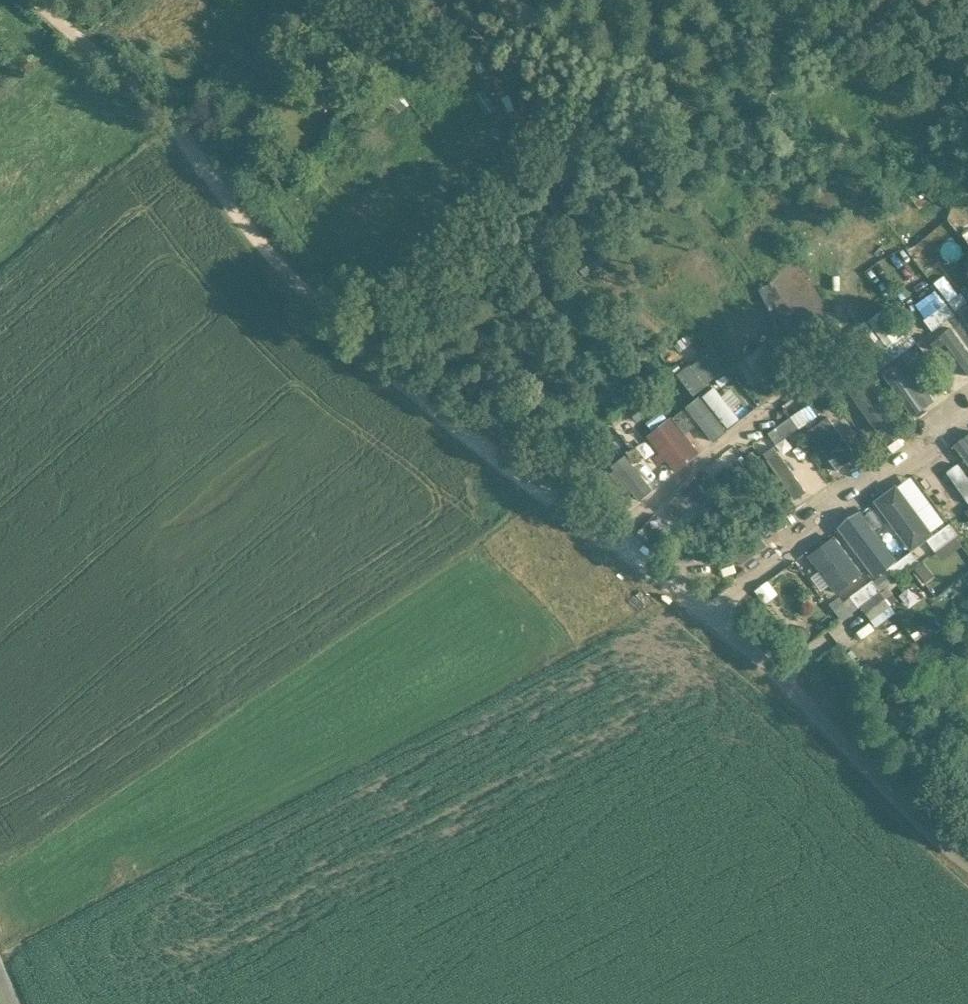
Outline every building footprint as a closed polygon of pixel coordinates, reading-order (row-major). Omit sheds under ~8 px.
[(913,250),(928,270),(948,255),(932,235),(913,250)] [(778,277),(762,288),(773,305),(789,294),(778,277)] [(947,303),(924,319),(932,331),(955,314),(947,303)] [(931,344),(936,350),(946,343),(967,374),(967,350),(951,328),(940,336),(940,337),(931,344)] [(908,331),(886,348),(894,359),(916,342),(908,331)] [(765,344),(746,358),(763,381),(782,367),(765,344)] [(689,364),(676,374),(693,396),(706,386),(705,386),(723,371),(708,352),(690,366),(689,364)] [(905,358),(883,374),(912,417),(935,401),(921,381),(929,376),(921,364),(913,370),(905,358)] [(868,360),(846,376),(854,388),(877,371),(868,360)] [(714,387),(703,397),(719,417),(728,428),(739,419),(714,387)] [(830,388),(807,405),(815,416),(838,400),(830,388)] [(886,425),(899,417),(879,390),(868,397),(886,425)] [(651,394),(629,410),(638,422),(659,406),(651,394)] [(700,396),(686,407),(714,442),(727,431),(700,396)] [(799,410),(791,416),(799,428),(815,416),(807,405),(799,410)] [(672,417),(647,436),(676,472),(700,453),(685,433),(695,426),(683,410),(673,418),(672,417)] [(791,416),(768,433),(777,444),(799,428),(791,416)] [(829,417),(809,431),(837,470),(857,456),(829,417)] [(953,445),(967,465),(967,434),(953,445)] [(774,446),(764,454),(768,459),(767,460),(796,500),(807,492),(779,452),(778,452),(774,446)] [(615,470),(610,473),(620,485),(618,486),(625,495),(631,490),(639,501),(653,489),(626,455),(612,466),(615,470)] [(729,462),(715,476),(725,485),(739,471),(729,462)] [(704,468),(665,507),(678,520),(716,480),(704,468)] [(607,470),(597,478),(610,493),(620,485),(607,470)] [(897,484),(874,501),(912,551),(934,534),(897,484)] [(861,510),(838,528),(874,577),(898,559),(877,531),(886,525),(874,510),(866,516),(861,510)] [(951,524),(928,541),(935,551),(958,535),(951,524)] [(679,536),(672,542),(680,550),(686,544),(679,536)] [(835,536),(808,556),(836,593),(863,573),(835,536)] [(912,552),(890,568),(897,579),(919,564),(920,563),(912,552)] [(844,602),(834,609),(842,620),(859,607),(862,606),(872,620),(891,606),(891,605),(881,592),(880,590),(881,589),(873,580),(872,581),(851,596),(851,597),(844,602)]
